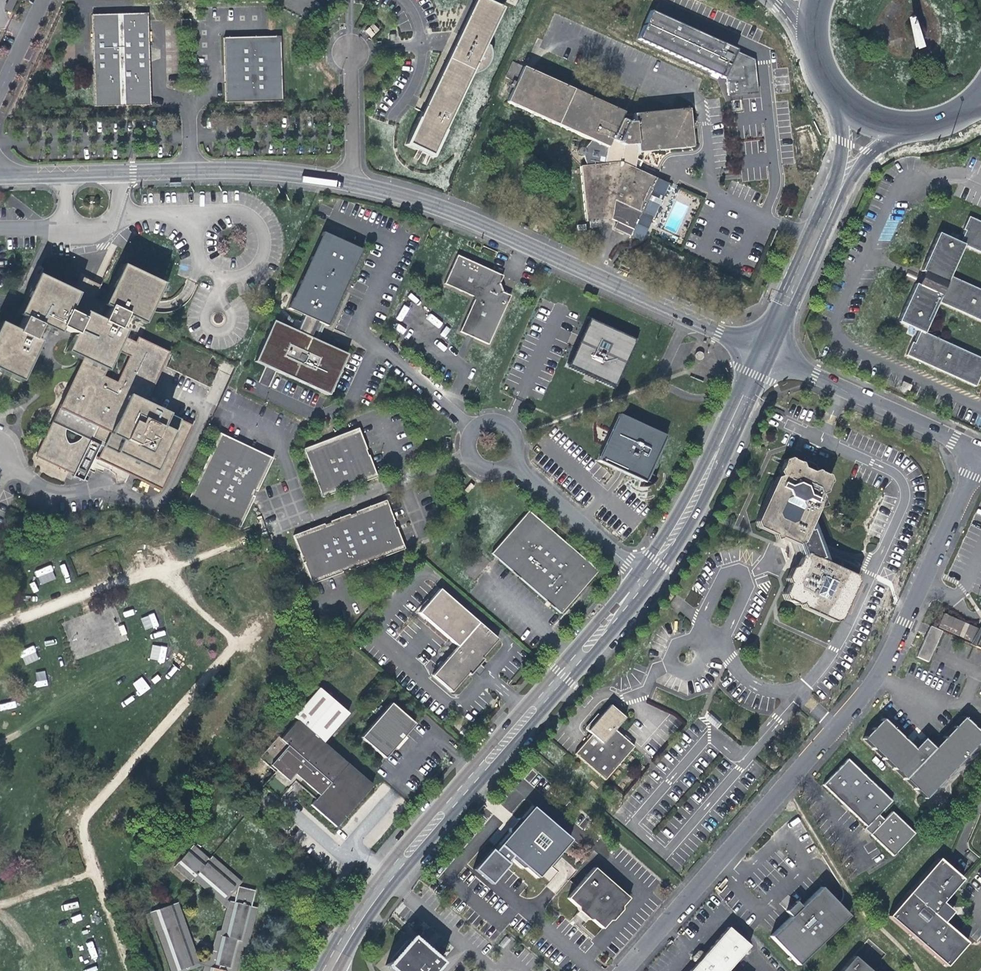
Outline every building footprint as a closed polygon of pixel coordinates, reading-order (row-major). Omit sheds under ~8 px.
[(474,75),(475,74),(480,71),(482,69),(485,65),(486,62),(487,60),(488,55),(487,50),(487,48),(483,46),(500,10),(479,0),(474,0),(404,145),(429,157),(469,74),(474,75)] [(93,104),(149,103),(147,13),(91,15),(93,104)] [(622,16),(611,45),(698,77),(709,48),(622,16)] [(373,24),(365,31),(371,37),(379,30),(373,24)] [(281,101),(279,37),(223,39),(226,104),(281,101)] [(643,204),(655,177),(634,167),(634,164),(638,166),(639,163),(641,159),(634,156),(634,150),(689,145),(686,104),(631,110),(631,118),(624,119),(619,117),(621,109),(521,64),(506,99),(584,136),(581,141),(576,143),(575,147),(575,150),(580,152),(584,165),(578,165),(583,221),(587,220),(587,226),(598,225),(597,220),(611,218),(615,220),(611,229),(628,237),(643,204)] [(980,375),(980,373),(980,359),(924,333),(938,302),(980,321),(980,289),(951,275),(964,246),(980,254),(980,223),(969,217),(958,242),(938,233),(922,270),(925,271),(923,275),(916,276),(920,281),(918,285),(915,285),(898,322),(918,331),(906,357),(975,387),(980,375)] [(325,327),(341,293),(345,283),(361,250),(322,232),(287,309),(303,316),(318,323),(325,327)] [(460,331),(489,343),(510,294),(501,290),(499,286),(497,283),(501,274),(456,253),(443,282),(471,295),(474,299),(460,331)] [(74,292),(72,295),(34,278),(31,285),(28,291),(15,317),(22,320),(15,335),(0,328),(0,377),(18,385),(37,346),(31,343),(38,328),(55,336),(57,331),(70,337),(62,355),(78,362),(33,460),(71,478),(70,479),(80,484),(92,460),(95,462),(95,464),(158,494),(189,430),(141,408),(165,357),(135,343),(132,347),(117,340),(120,336),(115,333),(122,318),(140,326),(158,287),(118,269),(101,306),(90,300),(85,298),(87,295),(79,292),(77,294),(74,292)] [(15,286),(28,291),(31,285),(19,279),(15,286)] [(80,280),(74,292),(77,294),(79,292),(87,295),(85,298),(90,300),(97,288),(80,280)] [(350,285),(345,283),(341,293),(346,295),(348,290),(350,285)] [(318,323),(303,316),(296,332),(272,321),(257,362),(329,396),(345,356),(313,339),(318,323)] [(567,365),(616,385),(635,341),(587,319),(577,342),(567,365)] [(204,376),(212,360),(178,345),(166,371),(208,392),(213,381),(204,376)] [(622,471),(647,481),(667,436),(621,416),(601,462),(622,471)] [(305,450),(323,499),(379,478),(371,457),(369,458),(367,453),(365,448),(367,447),(360,429),(305,450)] [(240,532),(243,525),(240,524),(253,498),(254,496),(255,493),(269,465),(272,467),(274,461),(222,436),(188,506),(240,532)] [(826,474),(814,469),(813,469),(812,469),(811,469),(811,470),(810,470),(809,471),(809,472),(799,468),(800,462),(787,456),(781,459),(776,471),(778,475),(773,476),(753,521),(756,526),(784,538),(791,542),(795,553),(792,561),(779,590),(782,598),(831,618),(838,615),(855,578),(851,572),(820,559),(804,552),(800,542),(807,526),(816,505),(822,504),(819,500),(821,495),(819,491),(823,491),(829,477),(826,474)] [(803,458),(800,462),(799,468),(809,472),(809,471),(810,470),(811,470),(811,469),(812,469),(813,469),(814,469),(812,462),(803,458)] [(258,495),(272,467),(269,465),(255,493),(258,495)] [(292,534),(300,554),(301,553),(304,562),(303,562),(310,582),(340,571),(340,569),(348,566),(348,568),(366,561),(366,560),(374,556),(375,558),(404,547),(397,527),(395,528),(393,523),(392,520),(394,519),(386,497),(356,509),(356,510),(348,514),(348,512),(329,519),(330,521),(322,524),(321,522),(292,534)] [(256,499),(253,498),(240,524),(243,525),(256,499)] [(522,587),(560,618),(597,575),(551,535),(528,515),(490,559),(522,587)] [(807,526),(800,542),(804,552),(820,559),(807,526)] [(791,542),(784,538),(792,561),(795,553),(791,542)] [(36,571),(41,584),(55,578),(50,565),(36,571)] [(154,613),(141,617),(145,630),(158,625),(154,613)] [(495,641),(476,625),(428,678),(448,695),(464,676),(466,678),(470,674),(476,666),(480,662),(478,660),(495,641)] [(917,656),(927,661),(941,630),(929,625),(917,656)] [(164,662),(167,647),(152,644),(149,659),(164,662)] [(25,664),(39,659),(34,646),(20,651),(25,664)] [(482,671),(476,666),(470,674),(475,678),(482,671)] [(44,670),(35,672),(38,686),(47,684),(44,670)] [(140,695),(150,688),(142,677),(133,683),(140,695)] [(300,712),(328,737),(344,719),(316,695),(300,712)] [(633,744),(613,727),(623,716),(609,703),(599,715),(596,713),(584,728),(590,733),(572,754),(603,780),(633,744)] [(412,728),(388,707),(358,741),(382,762),(392,750),(402,739),(412,728)] [(328,737),(300,712),(290,724),(294,727),(277,746),(274,743),(271,747),(272,750),(262,761),(274,774),(287,785),(294,778),(319,798),(313,806),(335,829),(373,787),(324,742),(328,737)] [(925,795),(980,736),(980,731),(963,715),(933,745),(922,736),(913,745),(882,716),(862,736),(925,795)] [(891,799),(847,757),(822,783),(866,825),(864,827),(869,832),(894,856),(915,832),(892,810),(884,818),(879,813),(891,799)] [(548,866),(551,866),(561,855),(560,851),(570,839),(557,827),(557,823),(547,814),(542,815),(531,805),(520,818),(517,818),(507,830),(508,833),(498,845),(510,855),(509,859),(520,868),(524,867),(538,878),(548,866)] [(196,883),(198,880),(201,877),(227,900),(242,883),(216,861),(215,862),(199,846),(179,869),(196,883)] [(939,856),(926,871),(949,892),(963,876),(939,856)] [(214,962),(217,963),(223,939),(227,937),(237,903),(232,900),(247,883),(220,857),(216,861),(242,883),(227,900),(201,877),(198,880),(232,910),(225,931),(222,935),(214,962)] [(624,904),(628,898),(593,868),(568,897),(578,906),(577,910),(588,920),(592,919),(603,928),(610,920),(614,919),(623,908),(624,904)] [(943,900),(949,892),(926,871),(889,914),(947,964),(968,939),(945,919),(953,909),(943,900)] [(242,905),(237,903),(227,937),(223,939),(217,963),(240,970),(246,945),(250,943),(260,910),(257,909),(261,892),(245,888),(242,905)] [(787,912),(792,918),(772,936),(799,965),(850,918),(822,889),(802,908),(797,903),(790,909),(787,912)] [(212,966),(229,970),(243,970),(249,949),(253,947),(263,911),(260,910),(250,943),(246,945),(240,970),(217,963),(214,962),(205,959),(178,902),(174,904),(203,962),(183,970),(191,970),(205,964),(207,965),(212,966)] [(174,904),(153,914),(180,970),(183,970),(203,962),(174,904)] [(153,914),(149,916),(175,970),(180,970),(153,914)] [(748,945),(748,944),(727,926),(703,953),(701,950),(697,949),(694,953),(691,956),(693,960),(695,962),(687,970),(725,970),(743,951),(746,954),(750,948),(748,945)] [(444,969),(415,942),(390,970),(442,970),(444,969)] [(855,954),(839,970),(874,970),(855,954)]
